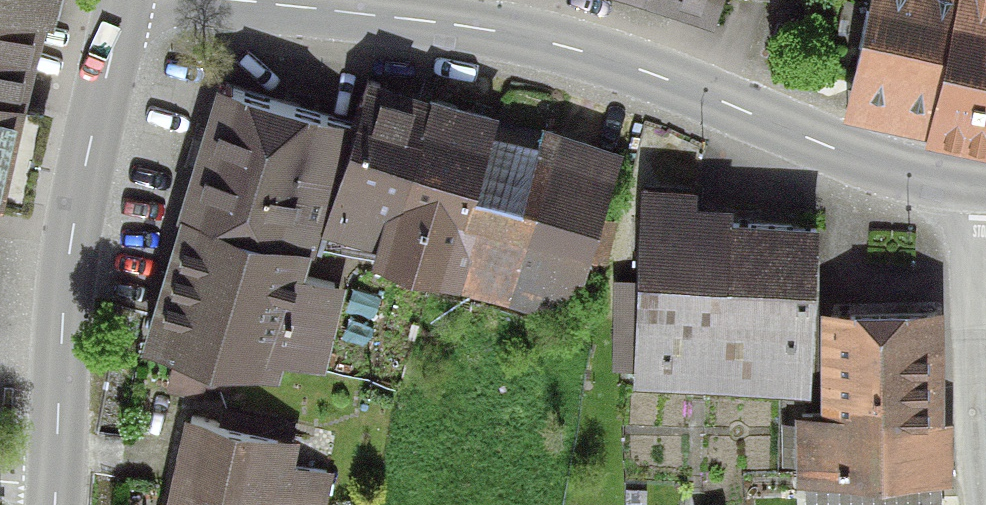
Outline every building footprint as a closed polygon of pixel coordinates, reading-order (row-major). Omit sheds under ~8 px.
[(21,0),(0,0),(0,196),(1,197),(49,7),(21,0)] [(725,33),(737,0),(634,0),(725,33)] [(859,104),(985,136),(985,0),(885,0),(859,104)] [(363,119),(230,79),(153,329),(273,366),(281,341),(322,354),(348,272),(307,260),(313,239),(329,244),(333,230),(372,242),(367,257),(575,320),(630,140),(551,116),(545,133),(487,115),(491,99),(438,83),(434,95),(376,77),(363,119)] [(722,183),(656,178),(642,382),(815,394),(826,229),(753,224),(755,205),(721,203),(722,183)] [(946,300),(832,302),(834,411),(797,412),(798,477),(949,475),(946,300)] [(195,415),(175,504),(328,504),(334,474),(296,466),(302,439),(195,415)]
